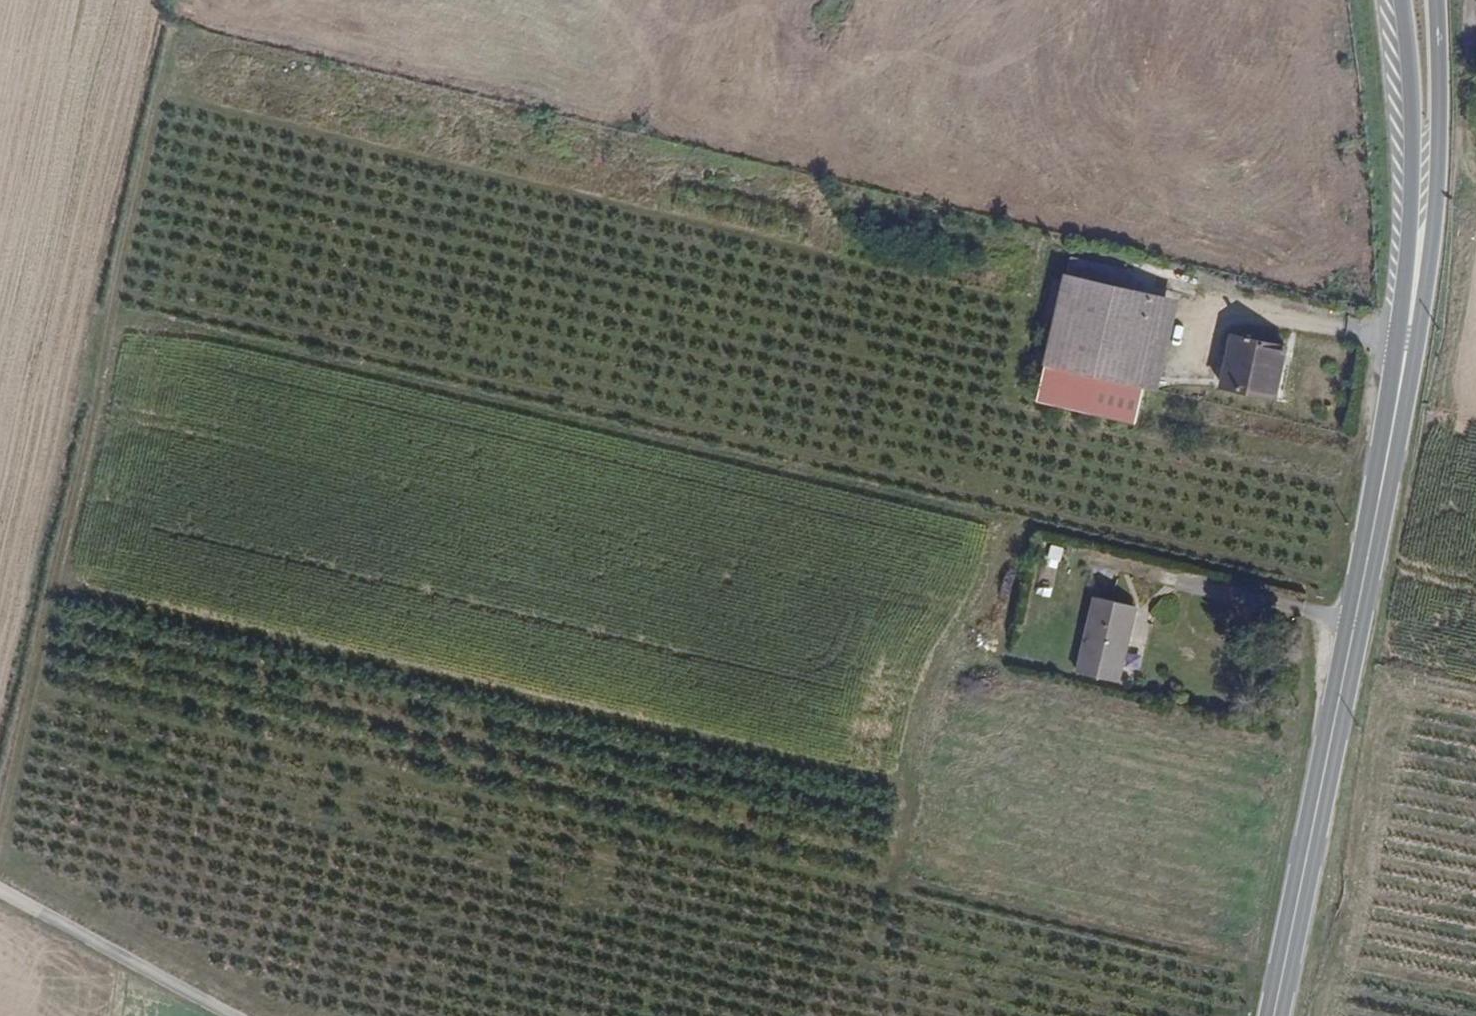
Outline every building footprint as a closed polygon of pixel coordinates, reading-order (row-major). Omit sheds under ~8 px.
[(1116,273),(1058,258),(1054,273),(1112,289),(1116,273)] [(1126,424),(1156,301),(1112,289),(1054,273),(1025,397),(1126,424)] [(1264,399),(1276,352),(1222,337),(1209,385),(1264,399)] [(1123,683),(1132,643),(1128,641),(1135,607),(1097,598),(1080,672),(1123,683)]
